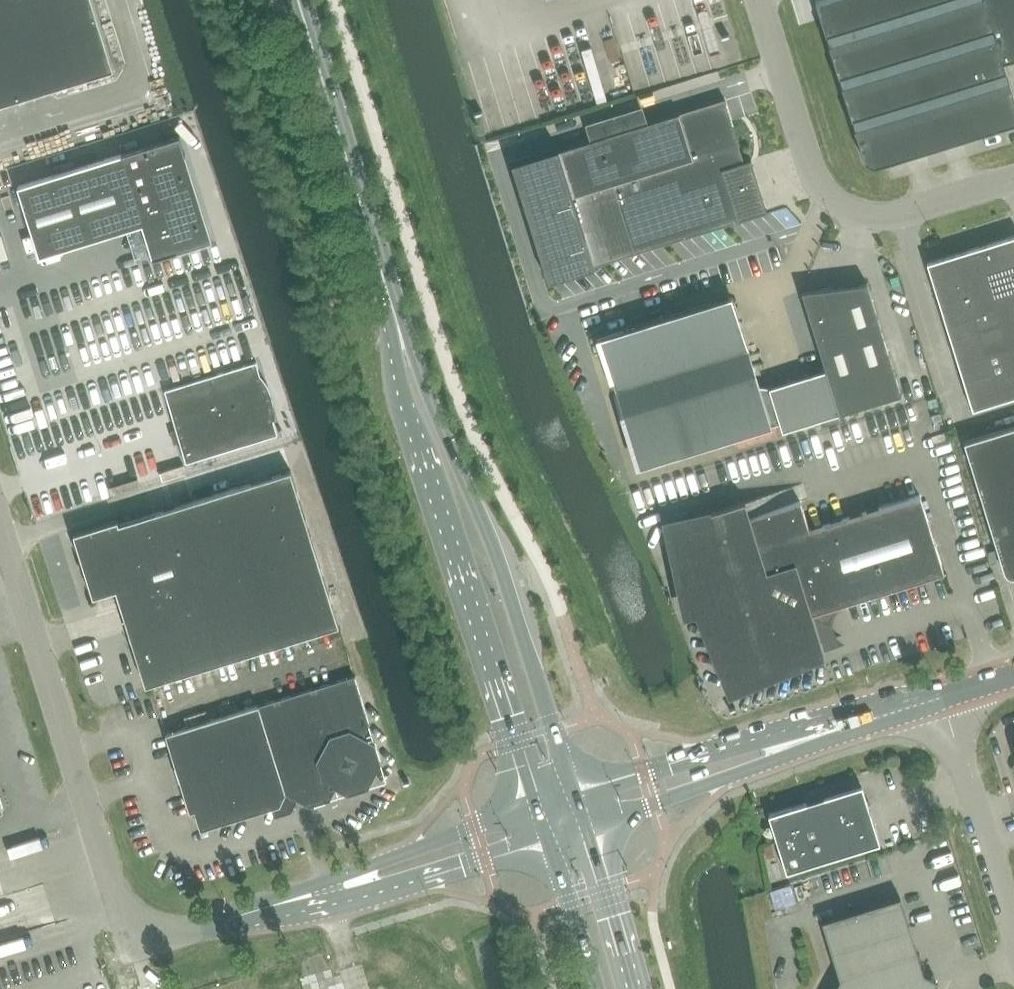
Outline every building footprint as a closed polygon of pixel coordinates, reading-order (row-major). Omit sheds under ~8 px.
[(114,69),(93,0),(0,0),(0,104),(114,69)] [(865,160),(875,166),(1013,123),(1013,91),(1004,61),(1013,58),(1013,0),(815,0),(865,160)] [(558,148),(512,163),(549,281),(595,267),(595,265),(768,212),(767,209),(760,211),(745,164),(752,162),(751,159),(744,161),(725,98),(679,112),(679,113),(648,123),(593,140),(559,150),(558,148)] [(143,224),(153,257),(153,259),(177,251),(212,240),(185,154),(186,154),(180,135),(122,153),(18,186),(40,256),(143,224)] [(928,262),(973,409),(1013,396),(1013,236),(928,262)] [(827,369),(770,387),(760,386),(735,306),(714,302),(599,337),(639,467),(781,423),(783,430),(902,394),(868,283),(802,291),(827,369)] [(166,390),(187,463),(278,434),(257,361),(166,390)] [(965,442),(1005,570),(1005,571),(1006,572),(1007,574),(1009,575),(1011,576),(1012,576),(1013,576),(1013,426),(965,442)] [(117,589),(146,685),(340,625),(291,470),(120,523),(118,520),(74,533),(94,596),(102,594),(103,599),(113,596),(111,591),(117,589)] [(712,511),(713,515),(670,524),(689,610),(700,608),(733,688),(824,651),(824,652),(825,651),(819,632),(809,628),(814,617),(831,625),(831,623),(831,622),(831,620),(831,619),(832,616),(833,614),(833,613),(835,610),(837,608),(840,606),(843,604),(946,573),(945,571),(944,572),(921,495),(810,529),(801,501),(808,499),(803,483),(712,511)] [(356,675),(166,734),(190,812),(195,810),(201,829),(272,807),(279,805),(285,794),(298,800),(309,806),(331,800),(336,790),(346,795),(369,788),(382,762),(355,676),(356,676),(356,675)] [(769,814),(776,836),(787,871),(801,867),(880,842),(863,785),(769,814)] [(776,855),(772,843),(764,845),(768,857),(776,855)] [(791,884),(770,891),(776,909),(797,903),(791,884)] [(919,986),(925,975),(901,896),(823,921),(841,979),(835,988),(924,988),(919,986)]
